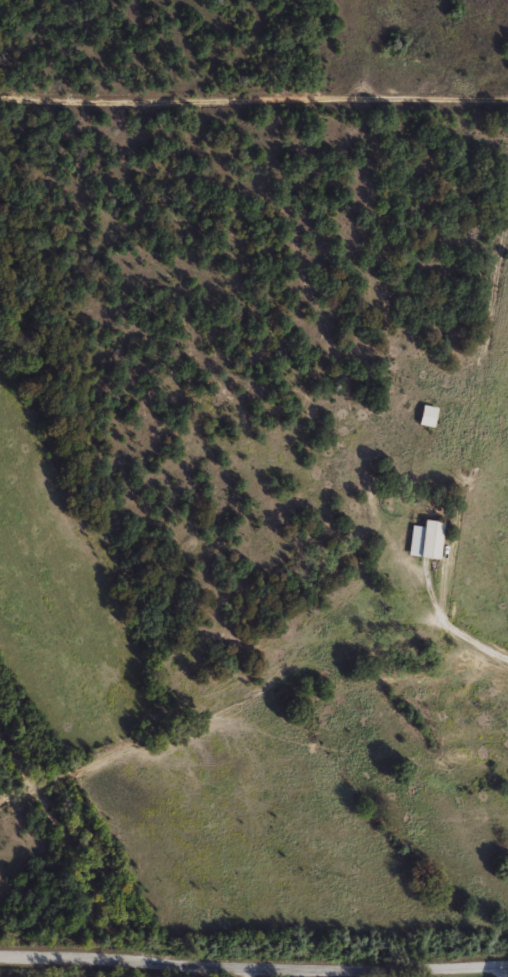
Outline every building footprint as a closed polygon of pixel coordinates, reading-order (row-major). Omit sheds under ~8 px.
[(433,428),(418,424),(424,405),(438,408),(433,428)] [(409,556),(412,525),(423,527),(424,520),(444,522),(440,559),(409,556)]
